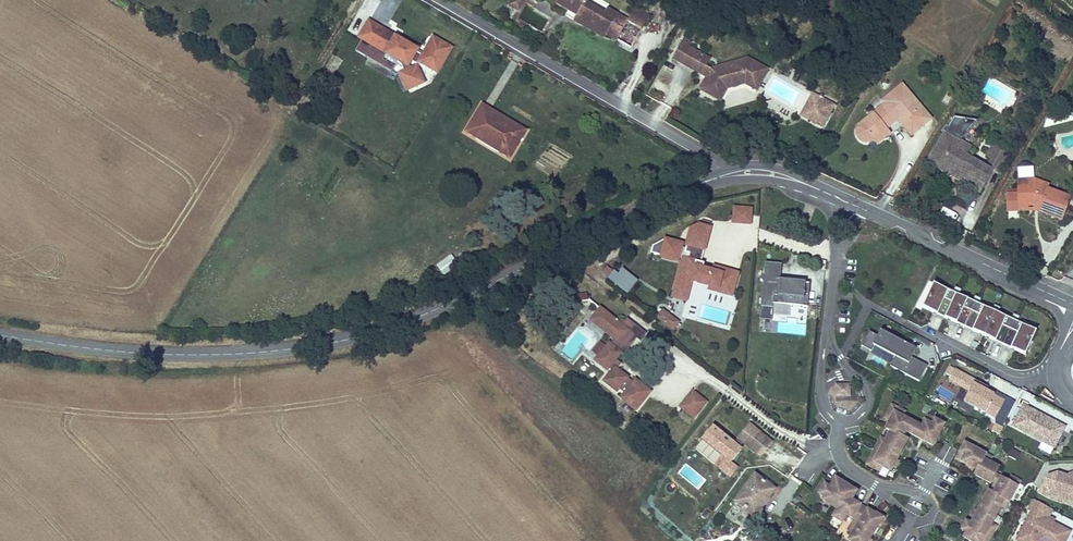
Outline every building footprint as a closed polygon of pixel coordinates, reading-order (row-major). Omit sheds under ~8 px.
[(519,12),(525,0),(513,0),(509,7),(519,12)] [(576,21),(593,31),(597,23),(610,30),(608,34),(632,48),(643,29),(630,20),(628,25),(616,19),(617,14),(606,8),(604,12),(586,2),(587,0),(559,0),(557,3),(568,10),(577,14),(576,21)] [(630,20),(643,29),(649,17),(635,9),(630,20)] [(565,16),(576,21),(577,14),(568,10),(565,16)] [(630,20),(617,14),(616,19),(628,25),(630,20)] [(597,23),(593,31),(605,39),(608,34),(610,30),(597,23)] [(403,75),(408,92),(421,88),(415,71),(410,74),(408,67),(411,62),(424,71),(425,69),(433,74),(448,50),(432,41),(423,57),(422,59),(416,55),(417,54),(395,40),(390,49),(378,42),(383,32),(368,24),(359,40),(362,41),(373,48),(370,55),(381,63),(386,56),(397,63),(396,65),(401,67),(402,70),(403,75)] [(674,59),(684,65),(692,48),(693,44),(684,38),(674,59)] [(391,75),(396,65),(397,63),(386,56),(381,63),(370,55),(373,48),(362,41),(355,53),(391,75)] [(692,48),(684,65),(709,78),(703,91),(723,101),(729,90),(730,83),(743,79),(747,83),(759,89),(769,67),(749,57),(714,69),(708,65),(711,58),(692,48)] [(448,50),(433,74),(436,75),(445,60),(450,52),(448,50)] [(404,94),(408,92),(403,75),(398,77),(404,94)] [(730,83),(729,90),(747,83),(743,79),(730,83)] [(863,134),(869,133),(884,120),(883,118),(893,111),(899,117),(906,112),(915,124),(928,114),(901,79),(882,95),(884,98),(857,117),(854,123),(855,130),(858,133),(863,134)] [(811,114),(820,93),(815,90),(805,112),(811,114)] [(1006,112),(1014,118),(1026,97),(1018,91),(1006,112)] [(836,101),(820,93),(811,114),(826,121),(836,101)] [(511,159),(526,130),(482,106),(466,134),(511,159)] [(908,129),(915,124),(906,112),(899,117),(908,129)] [(884,120),(869,133),(874,137),(889,126),(884,120)] [(950,167),(949,174),(977,190),(990,166),(978,159),(976,161),(966,155),(971,146),(946,132),(932,156),(950,167)] [(993,163),(1000,167),(1009,151),(991,141),(984,154),(989,156),(987,159),(993,163)] [(929,162),(949,174),(950,167),(932,156),(929,162)] [(1017,180),(1019,186),(1032,183),(1033,177),(1017,180)] [(1022,203),(1040,203),(1045,205),(1045,211),(1066,219),(1072,200),(1072,197),(1043,186),(1045,181),(1033,177),(1032,183),(1019,186),(1022,203)] [(1040,203),(1022,203),(1023,211),(1040,208),(1045,211),(1045,205),(1040,203)] [(732,206),(731,224),(752,225),(753,207),(732,206)] [(700,276),(739,289),(742,279),(745,280),(747,271),(724,263),(722,268),(712,265),(714,260),(706,257),(711,244),(715,246),(722,225),(711,221),(702,225),(695,247),(700,249),(698,255),(694,253),(681,291),(694,296),(700,276)] [(445,277),(457,266),(451,257),(437,268),(445,277)] [(777,301),(810,306),(814,283),(784,279),(786,262),(770,260),(764,304),(776,305),(777,301)] [(638,282),(622,269),(617,274),(608,266),(601,274),(627,295),(638,282)] [(948,317),(958,294),(937,284),(926,306),(948,317)] [(965,325),(976,302),(958,294),(948,317),(965,325)] [(623,389),(637,401),(652,385),(638,372),(636,374),(621,360),(626,355),(620,350),(625,343),(628,346),(642,329),(645,332),(651,325),(633,309),(629,314),(624,309),(622,311),(608,299),(598,309),(621,329),(616,335),(614,334),(611,338),(604,332),(596,341),(603,347),(600,350),(611,360),(612,358),(616,361),(607,371),(619,382),(621,380),(627,385),(623,389)] [(986,334),(997,311),(976,302),(965,325),(986,334)] [(665,311),(679,323),(684,317),(670,305),(665,311)] [(1007,344),(1019,321),(997,311),(986,334),(1007,344)] [(1029,354),(1040,330),(1019,321),(1007,344),(1029,354)] [(891,365),(920,380),(928,364),(912,356),(917,348),(882,330),(879,335),(870,331),(863,346),(872,350),(875,345),(896,356),(891,365)] [(1010,401),(976,383),(965,404),(999,422),(1010,401)] [(852,410),(853,384),(835,384),(835,409),(852,410)] [(682,401),(694,412),(707,398),(695,387),(682,401)] [(1066,425),(1021,401),(1009,424),(1054,448),(1066,425)] [(895,417),(901,421),(905,417),(893,409),(886,420),(891,423),(895,417)] [(930,453),(940,438),(931,432),(925,428),(921,434),(901,421),(895,417),(891,423),(885,432),(889,434),(875,457),(870,464),(877,469),(885,474),(905,445),(900,441),(904,436),(930,453)] [(748,424),(742,431),(745,433),(740,440),(757,455),(768,442),(748,424)] [(730,478),(739,468),(732,463),(743,449),(713,426),(694,449),(730,478)] [(931,432),(940,438),(942,433),(934,428),(931,432)] [(745,433),(742,431),(737,437),(740,440),(745,433)] [(874,474),(877,469),(870,464),(875,457),(871,455),(864,466),(874,474)] [(995,514),(1000,517),(1010,501),(1002,497),(989,487),(993,481),(974,469),(977,464),(962,455),(957,462),(953,469),(972,482),(969,486),(984,496),(986,492),(992,497),(986,507),(981,504),(961,536),(957,540),(978,540),(995,514)] [(1061,471),(1051,502),(1072,509),(1072,471),(1069,474),(1061,471)] [(760,496),(768,484),(753,474),(734,502),(754,515),(764,500),(760,496)] [(823,488),(816,497),(814,499),(829,509),(823,516),(831,522),(837,515),(849,524),(837,540),(857,540),(867,527),(868,528),(873,521),(866,516),(865,517),(843,500),(849,492),(830,478),(823,488)] [(772,487),(768,484),(760,496),(764,500),(772,487)] [(815,495),(821,486),(819,484),(812,493),(815,495)] [(823,488),(821,486),(815,495),(816,497),(823,488)] [(1002,497),(1010,501),(1013,497),(1006,492),(1002,497)] [(1034,500),(1028,511),(1034,514),(1020,540),(1021,540),(1072,540),(1072,527),(1055,518),(1058,512),(1034,500)] [(952,540),(957,540),(961,536),(956,533),(951,540),(952,540)]
